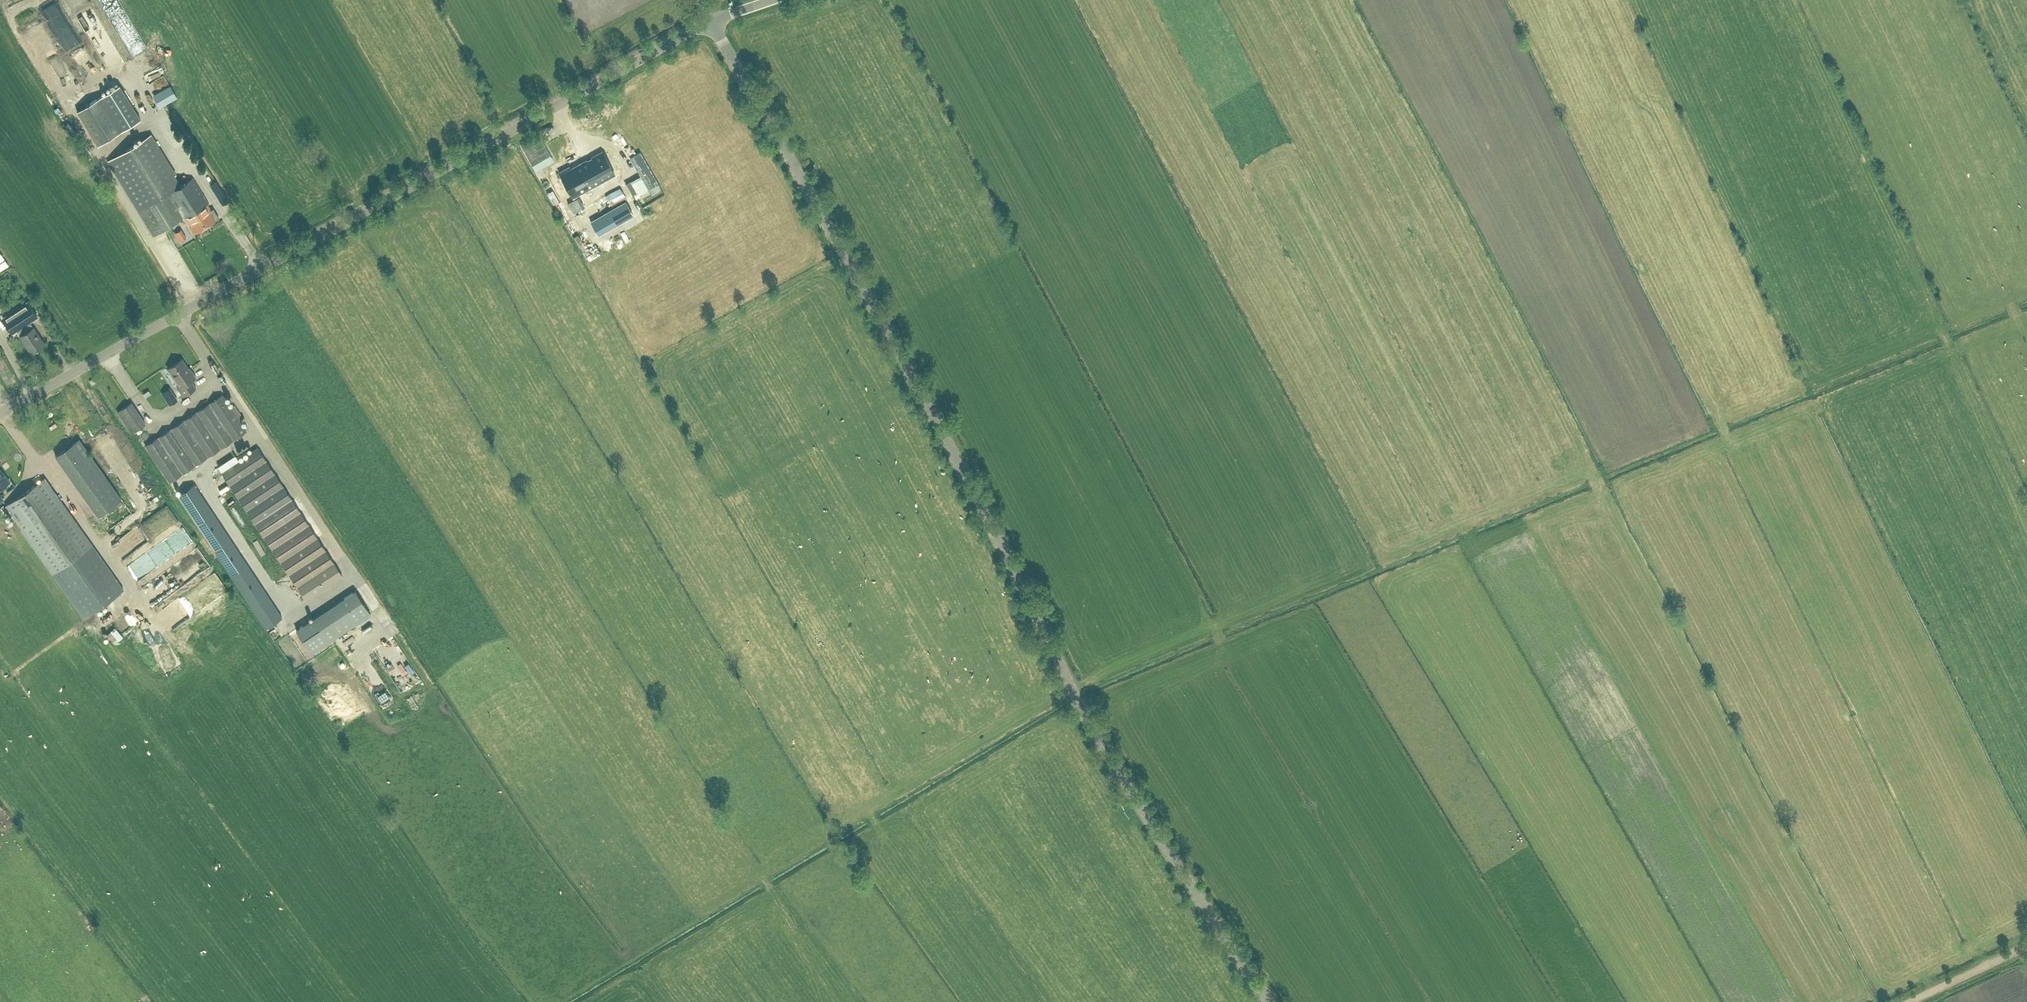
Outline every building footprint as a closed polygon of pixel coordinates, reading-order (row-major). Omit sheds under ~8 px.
[(223,148),(171,63),(145,78),(197,164),(223,148)] [(140,118),(119,84),(101,95),(122,130),(140,118)] [(76,110),(97,144),(122,130),(101,95),(76,110)] [(176,173),(152,135),(109,161),(153,234),(183,215),(169,192),(178,186),(171,175),(176,173)] [(586,159),(581,162),(593,185),(614,173),(602,151),(591,157),(592,158),(587,160),(586,159)] [(593,185),(581,162),(571,168),(569,166),(559,172),(572,196),(593,185)] [(539,176),(544,173),(540,166),(535,169),(539,176)] [(209,210),(206,204),(208,203),(192,177),(178,186),(169,192),(183,215),(188,223),(188,224),(193,233),(218,217),(213,208),(209,210)] [(228,200),(220,186),(214,190),(222,204),(228,200)] [(572,212),(584,205),(578,196),(567,202),(572,212)] [(560,202),(554,205),(563,222),(569,219),(560,202)] [(28,301),(3,318),(12,331),(16,328),(29,320),(37,315),(28,301)] [(29,320),(16,328),(20,334),(20,335),(31,351),(44,342),(33,326),(29,320)] [(190,371),(182,358),(168,367),(180,387),(178,388),(182,396),(196,387),(191,380),(196,377),(191,370),(190,371)] [(161,392),(166,400),(174,395),(169,387),(161,392)] [(230,407),(221,394),(145,445),(169,481),(245,431),(238,420),(241,417),(233,405),(230,407)] [(174,395),(166,400),(169,404),(177,399),(174,395)] [(131,432),(145,423),(131,402),(117,411),(131,432)] [(121,498),(79,439),(55,455),(98,514),(121,498)] [(342,575),(257,447),(220,471),(305,599),(342,575)] [(9,481),(3,472),(2,472),(0,470),(0,487),(9,481)] [(6,505),(54,572),(52,573),(84,617),(124,589),(93,545),(45,478),(6,505)] [(194,483),(178,494),(265,627),(282,616),(194,483)] [(371,614),(356,590),(343,599),(358,622),(371,614)] [(343,599),(317,616),(332,639),(358,622),(343,599)] [(124,616),(127,625),(132,624),(130,615),(124,616)] [(310,654),(332,639),(317,616),(295,630),(310,654)] [(112,642),(121,636),(114,626),(105,633),(112,642)]
